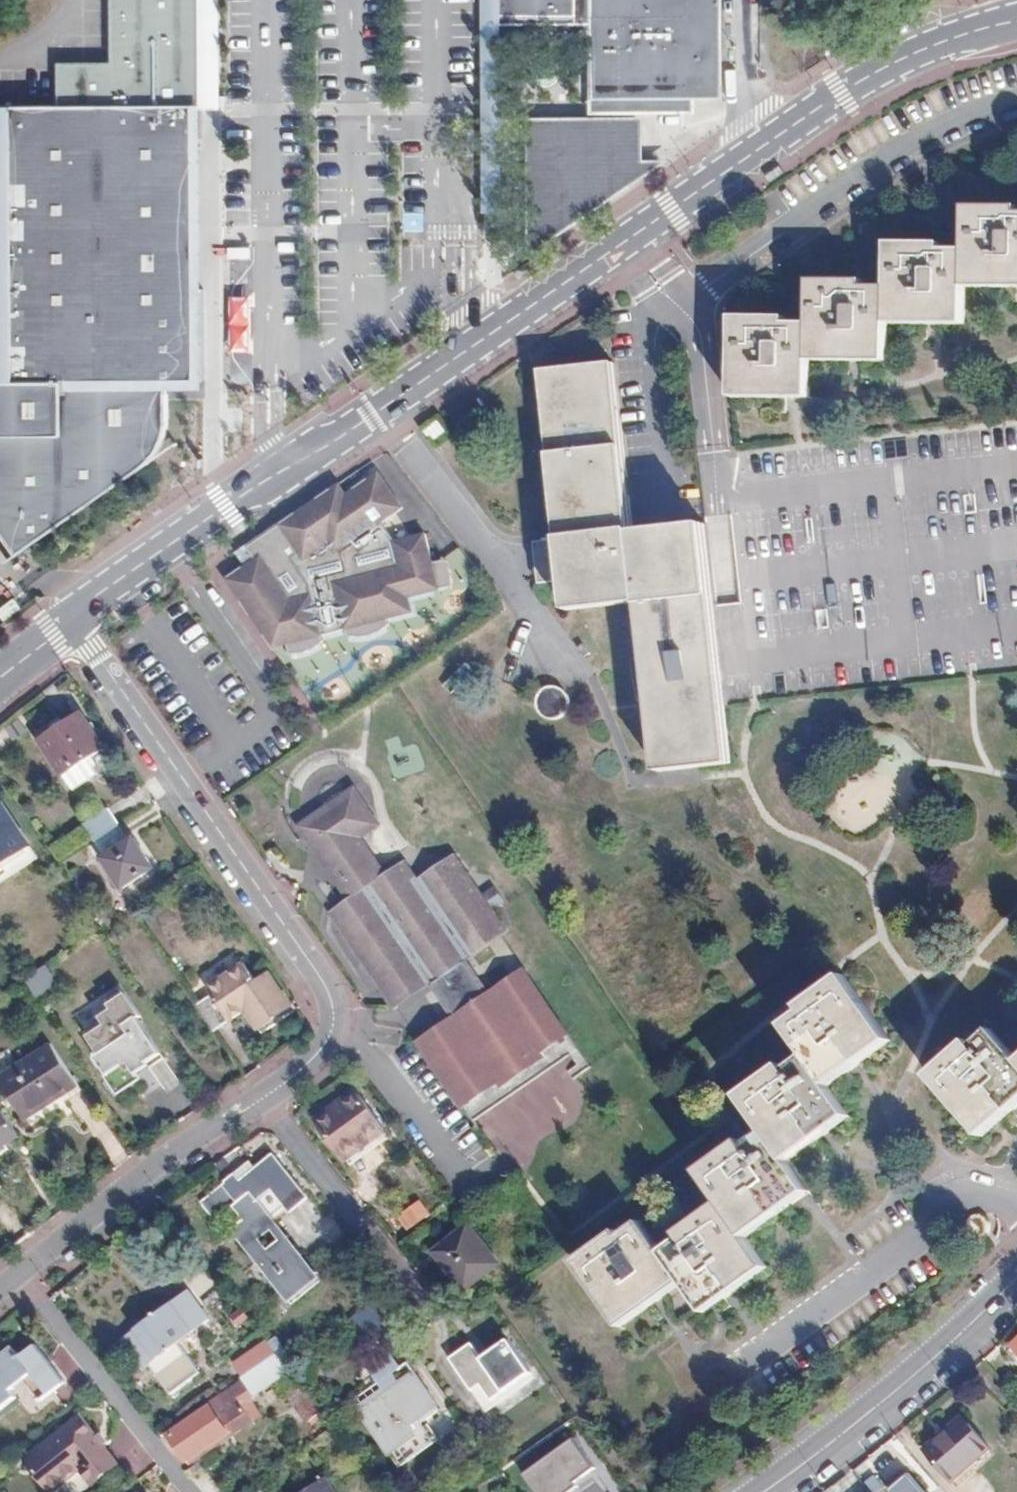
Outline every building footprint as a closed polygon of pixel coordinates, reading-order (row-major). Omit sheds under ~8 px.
[(21,576),(155,483),(154,482),(154,481),(155,481),(156,480),(157,480),(157,479),(158,478),(159,477),(160,477),(160,476),(161,476),(161,475),(162,475),(162,474),(163,474),(163,473),(164,473),(164,472),(164,471),(165,471),(165,470),(166,470),(166,469),(167,468),(167,467),(167,466),(168,466),(168,465),(169,464),(169,463),(169,462),(170,462),(170,461),(170,460),(170,459),(171,458),(171,457),(171,456),(171,455),(172,455),(172,454),(172,453),(172,452),(172,451),(172,450),(172,449),(172,448),(172,447),(172,446),(172,445),(171,404),(172,404),(172,411),(208,411),(207,312),(196,311),(193,160),(205,160),(204,0),(118,0),(119,90),(65,91),(65,128),(0,129),(0,553),(21,576)] [(205,160),(193,160),(196,311),(207,312),(208,411),(227,410),(227,282),(225,119),(224,0),(204,0),(205,160)] [(507,23),(507,0),(486,0),(485,208),(506,208),(507,23)] [(507,23),(585,23),(585,0),(507,0),(507,23)] [(585,23),(597,23),(603,23),(602,0),(585,0),(585,23)] [(597,23),(597,87),(731,87),(730,0),(724,0),(725,80),(603,80),(603,23),(597,23)] [(603,23),(603,80),(725,80),(724,0),(602,0),(603,23)] [(676,150),(669,151),(566,223),(559,213),(549,213),(550,113),(653,113),(653,108),(539,108),(539,246),(676,150)] [(566,223),(669,151),(653,150),(653,113),(550,113),(549,213),(559,213),(566,223)] [(967,207),(967,250),(943,250),(943,243),(889,243),(889,286),(865,286),(865,280),(811,279),(811,325),(787,325),(787,318),(733,318),(733,397),(812,397),(812,361),(848,361),(888,361),(888,322),(939,322),(967,322),(967,285),(1016,285),(1016,207),(967,207)] [(549,379),(565,548),(570,590),(573,620),(644,613),(660,783),(734,775),(708,533),(639,541),(621,371),(549,379)] [(435,529),(403,537),(390,518),(414,502),(391,467),(359,490),(350,495),(343,484),(328,494),(329,495),(308,509),(308,508),(301,512),(293,518),(293,519),(277,530),(277,532),(261,543),(268,554),(255,563),(254,562),(240,572),(241,573),(238,574),(285,643),(299,640),(301,648),(336,638),(334,632),(358,625),(360,631),(403,620),(401,614),(426,607),(422,592),(465,580),(457,554),(443,558),(435,529)] [(343,484),(350,495),(359,490),(351,478),(343,484)] [(570,590),(565,548),(540,551),(545,592),(570,590)] [(554,717),(567,700),(548,687),(536,704),(554,717)] [(106,750),(83,717),(42,746),(75,793),(97,778),(87,762),(106,750)] [(356,787),(344,796),(363,798),(356,787)] [(392,960),(406,981),(407,982),(412,980),(437,984),(461,1021),(423,1045),(476,1124),(486,1118),(476,1104),(504,1085),(507,1090),(547,1063),(544,1059),(573,1040),(530,975),(492,1000),(464,957),(464,949),(465,946),(466,941),(492,946),(493,944),(497,926),(500,916),(486,895),(436,886),(431,879),(423,884),(415,872),(405,878),(399,869),(388,876),(364,841),(383,827),(363,798),(344,796),(329,806),(327,823),(312,822),(308,837),(321,857),(328,857),(328,862),(332,868),(335,874),(334,876),(348,897),(355,898),(353,906),(347,935),(361,956),(392,960)] [(1,875),(8,871),(4,865),(32,846),(5,806),(0,810),(0,873),(1,875)] [(300,825),(308,837),(312,822),(327,823),(329,806),(300,825)] [(84,828),(95,844),(119,827),(108,811),(84,828)] [(119,827),(95,844),(106,859),(99,864),(112,884),(118,880),(124,890),(155,869),(134,839),(130,842),(119,827)] [(388,876),(399,869),(408,863),(383,827),(364,841),(388,876)] [(436,886),(486,895),(460,859),(431,879),(436,886)] [(405,878),(415,872),(408,863),(399,869),(405,878)] [(333,915),(347,935),(353,906),(350,903),(333,915)] [(512,933),(500,916),(497,926),(493,944),(512,933)] [(361,956),(387,993),(406,981),(392,960),(361,956)] [(195,1003),(213,1030),(229,1020),(224,1012),(242,1000),(260,1026),(288,1007),(268,975),(256,983),(242,962),(205,987),(210,994),(195,1003)] [(47,966),(25,978),(36,997),(57,985),(47,966)] [(898,1040),(851,973),(809,1003),(812,1009),(793,1022),(814,1053),(794,1067),(790,1062),(746,1094),(772,1130),(753,1144),(748,1137),(704,1170),(726,1199),(683,1231),(687,1237),(666,1252),(646,1222),(626,1235),(621,1228),(578,1261),(625,1327),(669,1296),(688,1282),(710,1313),(774,1268),(752,1236),(816,1190),(795,1161),(830,1135),(858,1114),(838,1085),(898,1040)] [(406,981),(387,993),(398,1009),(437,984),(412,980),(407,982),(406,981)] [(143,1020),(128,997),(109,1008),(113,1013),(102,1021),(107,1028),(89,1040),(102,1058),(98,1061),(120,1094),(141,1079),(137,1072),(161,1055),(139,1023),(143,1020)] [(995,1024),(980,1040),(975,1036),(938,1076),(998,1132),(1016,1111),(1016,1044),(995,1024)] [(486,1118),(476,1124),(476,1125),(583,1055),(573,1040),(544,1059),(547,1063),(507,1090),(504,1085),(476,1104),(486,1118)] [(83,1090),(55,1050),(2,1086),(29,1126),(83,1090)] [(386,1126),(355,1088),(317,1117),(346,1157),(386,1126)] [(16,1128),(0,1103),(0,1139),(16,1128)] [(271,1156),(265,1161),(295,1199),(305,1191),(271,1156)] [(295,1199),(265,1161),(241,1180),(236,1174),(225,1183),(227,1185),(203,1204),(229,1238),(237,1232),(293,1302),(322,1279),(274,1216),(295,1199)] [(497,1265),(468,1225),(433,1252),(463,1290),(497,1265)] [(364,1344),(388,1325),(369,1301),(345,1320),(364,1344)] [(188,1338),(192,1335),(170,1304),(138,1329),(157,1353),(149,1359),(176,1395),(194,1380),(191,1374),(195,1370),(188,1358),(179,1346),(183,1342),(188,1338)] [(157,1353),(138,1329),(131,1334),(149,1359),(157,1353)] [(197,1339),(192,1335),(188,1338),(191,1343),(197,1339)] [(277,1351),(267,1339),(236,1359),(243,1371),(245,1370),(277,1351)] [(192,1354),(183,1342),(179,1346),(188,1358),(192,1354)] [(488,1400),(529,1371),(508,1342),(484,1358),(471,1342),(448,1358),(470,1389),(478,1386),(488,1400)] [(290,1358),(282,1348),(277,1351),(245,1370),(255,1386),(283,1370),(280,1365),(290,1358)] [(38,1350),(22,1362),(14,1351),(0,1362),(0,1416),(23,1399),(17,1393),(33,1381),(48,1400),(65,1387),(38,1350)] [(360,1408),(390,1452),(418,1432),(415,1427),(442,1408),(414,1369),(408,1373),(393,1354),(370,1369),(385,1390),(360,1408)] [(304,1386),(288,1397),(309,1429),(325,1418),(304,1386)] [(254,1425),(242,1407),(223,1421),(214,1408),(173,1436),(193,1466),(254,1425)] [(78,1418),(24,1463),(47,1491),(53,1491),(80,1472),(90,1485),(116,1465),(78,1418)] [(993,1452),(965,1419),(946,1435),(948,1438),(931,1453),(958,1483),(993,1452)] [(418,1432),(390,1452),(394,1458),(421,1437),(418,1432)] [(527,1456),(534,1466),(564,1444),(557,1434),(527,1456)] [(576,1441),(527,1478),(538,1491),(576,1491),(581,1488),(578,1484),(597,1470),(576,1441)] [(320,1474),(326,1483),(335,1477),(329,1468),(320,1474)] [(890,1491),(925,1491),(907,1473),(889,1490),(890,1491)] [(326,1483),(316,1491),(317,1491),(332,1491),(326,1483)]
